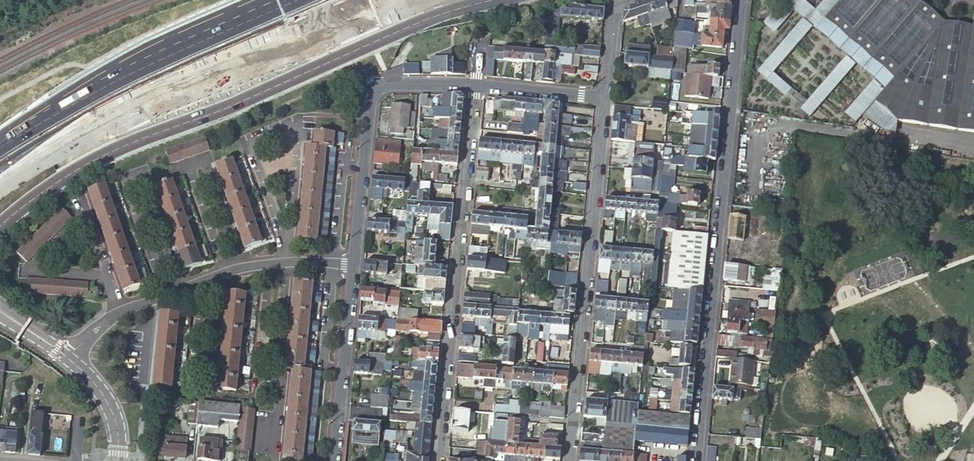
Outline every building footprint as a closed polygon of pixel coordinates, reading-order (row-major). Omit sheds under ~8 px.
[(678,0),(654,0),(643,4),(646,14),(667,7),(667,8),(677,5),(678,0)] [(973,135),(973,22),(973,28),(944,23),(917,0),(845,0),(826,22),(886,72),(895,81),(903,87),(884,110),(898,123),(973,135)] [(574,8),(575,6),(562,10),(561,19),(574,21),(602,24),(604,4),(593,3),(591,4),(591,10),(574,8)] [(646,14),(643,4),(626,9),(624,13),(623,21),(636,17),(646,14)] [(710,21),(728,23),(730,6),(717,6),(716,15),(711,14),(710,21)] [(667,7),(646,14),(649,24),(650,27),(670,20),(667,8),(667,7)] [(646,14),(636,17),(639,27),(649,24),(646,14)] [(545,35),(558,36),(559,23),(546,21),(545,35)] [(676,21),(675,25),(675,33),(682,34),(683,22),(676,21)] [(709,37),(722,38),(723,30),(728,30),(728,23),(710,21),(709,37)] [(682,34),(694,35),(694,25),(689,25),(690,22),(683,22),(682,34)] [(682,34),(675,33),(673,47),(685,49),(692,50),(694,35),(682,34)] [(709,37),(702,36),(701,46),(721,48),(722,38),(709,37)] [(571,56),(599,59),(600,49),(583,47),(575,51),(576,45),(557,43),(544,41),(543,53),(559,55),(571,56)] [(627,45),(627,53),(650,55),(651,47),(627,45)] [(673,49),(672,57),(672,64),(671,71),(671,72),(683,74),(685,49),(673,47),(673,49)] [(521,63),(522,51),(494,48),(493,59),(515,62),(521,63)] [(656,56),(672,57),(673,49),(664,49),(657,48),(656,56)] [(437,54),(437,57),(442,58),(442,57),(451,58),(452,49),(437,54)] [(531,64),(533,52),(522,51),(521,63),(524,63),(525,63),(531,64)] [(542,65),(543,53),(533,52),(531,64),(537,65),(536,78),(540,78),(542,65)] [(559,55),(543,53),(542,65),(554,66),(558,67),(558,66),(559,55)] [(672,64),(672,57),(656,56),(650,55),(627,53),(625,53),(623,66),(671,71),(672,64)] [(570,67),(571,56),(559,55),(558,66),(570,67)] [(440,75),(460,75),(460,68),(453,67),(453,59),(453,58),(451,58),(442,57),(442,58),(440,75)] [(404,66),(404,75),(413,75),(419,75),(419,60),(404,66)] [(531,64),(525,63),(523,81),(530,81),(531,64)] [(687,74),(711,76),(718,77),(719,66),(698,64),(697,72),(688,71),(687,74)] [(554,66),(542,65),(540,78),(540,80),(552,81),(554,66)] [(895,81),(886,72),(847,117),(857,125),(863,118),(876,103),(895,81)] [(687,74),(684,97),(708,99),(711,76),(687,74)] [(903,87),(895,81),(876,103),(884,110),(903,87)] [(439,108),(462,110),(463,99),(459,94),(442,94),(442,99),(438,99),(438,108),(439,108)] [(513,111),(515,100),(496,98),(495,109),(506,110),(513,111)] [(526,101),(515,100),(513,111),(514,111),(518,111),(525,112),(526,101)] [(667,110),(668,102),(654,100),(653,109),(667,110)] [(525,112),(534,113),(535,102),(526,101),(525,112)] [(534,113),(538,113),(541,114),(542,103),(535,102),(534,113)] [(541,114),(545,114),(546,114),(558,115),(559,105),(542,103),(541,114)] [(884,110),(876,103),(863,118),(884,134),(896,136),(898,123),(884,110)] [(409,107),(391,105),(389,128),(406,130),(409,107)] [(630,107),(614,106),(613,115),(629,116),(630,107)] [(438,120),(440,120),(461,122),(462,110),(439,108),(438,120)] [(514,111),(513,111),(506,110),(505,117),(524,119),(525,112),(518,111),(514,111)] [(719,116),(682,112),(681,125),(692,126),(706,127),(718,128),(719,116)] [(544,125),(557,126),(557,123),(563,123),(564,116),(561,115),(558,115),(546,114),(545,114),(544,125)] [(629,116),(613,115),(611,140),(623,141),(625,126),(631,126),(631,122),(638,123),(639,117),(629,116)] [(439,130),(460,132),(461,122),(440,120),(439,130)] [(522,135),(523,126),(508,124),(507,133),(508,133),(517,134),(522,135)] [(543,135),(556,136),(557,126),(544,125),(543,135)] [(569,127),(557,126),(556,136),(563,137),(568,138),(569,127)] [(706,127),(692,126),(691,137),(696,138),(717,140),(718,128),(706,127)] [(447,142),(459,144),(460,132),(439,130),(438,137),(430,136),(429,140),(435,141),(447,142)] [(325,148),(332,149),(333,142),(343,143),(344,135),(315,132),(313,147),(325,148)] [(542,145),(555,146),(556,136),(543,135),(542,145)] [(563,137),(556,136),(555,146),(561,147),(562,147),(563,137)] [(209,150),(204,137),(164,151),(169,165),(209,150)] [(695,148),(716,151),(717,140),(696,138),(691,137),(690,147),(694,148),(695,148)] [(434,149),(435,141),(429,140),(428,140),(427,151),(431,151),(431,149),(434,149)] [(490,153),(491,141),(479,140),(477,157),(484,158),(484,152),(490,153)] [(446,151),(447,142),(435,141),(434,149),(431,149),(431,151),(440,152),(443,152),(443,151),(446,151)] [(502,142),(491,141),(490,153),(501,154),(502,142)] [(443,152),(458,154),(459,144),(447,142),(446,151),(443,151),(443,152)] [(502,142),(501,154),(500,159),(507,160),(507,155),(512,155),(512,143),(502,142)] [(634,142),(632,159),(643,160),(644,154),(646,143),(634,142)] [(523,144),(512,143),(512,155),(522,156),(523,144)] [(375,144),(373,163),(398,166),(400,146),(389,145),(375,144)] [(535,145),(523,144),(522,156),(521,162),(521,165),(533,166),(533,164),(534,157),(534,152),(535,145)] [(535,145),(534,152),(537,152),(541,153),(541,156),(554,157),(554,154),(555,146),(542,145),(542,146),(535,145)] [(313,147),(306,146),(305,156),(334,159),(335,149),(332,149),(325,148),(313,147)] [(708,160),(715,161),(716,151),(695,148),(694,148),(690,147),(688,158),(692,159),(708,160)] [(421,150),(411,149),(410,161),(421,162),(422,150),(421,150)] [(431,151),(427,151),(422,150),(421,162),(430,163),(431,151)] [(439,164),(440,152),(431,151),(430,163),(431,163),(439,164)] [(457,166),(458,154),(443,152),(440,152),(439,164),(440,164),(457,166)] [(489,161),(490,153),(484,152),(484,158),(477,157),(477,160),(489,161)] [(501,154),(490,153),(489,161),(500,162),(500,159),(501,154)] [(651,169),(661,170),(662,169),(662,165),(651,164),(652,155),(644,154),(643,160),(632,159),(631,169),(651,170),(651,169)] [(507,160),(500,159),(500,162),(500,163),(511,164),(512,155),(507,155),(507,160)] [(521,162),(522,156),(512,155),(511,164),(521,165),(521,162)] [(334,159),(305,156),(304,165),(323,167),(333,168),(334,159)] [(663,156),(662,165),(662,169),(674,170),(674,164),(685,165),(684,170),(688,172),(706,174),(708,160),(692,159),(688,158),(663,156)] [(553,171),(554,159),(541,158),(540,169),(553,171)] [(232,159),(214,165),(220,181),(237,175),(232,159)] [(566,161),(554,159),(553,171),(565,172),(566,161)] [(421,162),(410,161),(409,175),(409,177),(411,177),(411,173),(416,174),(417,165),(420,165),(421,162)] [(323,167),(304,165),(303,175),(322,176),(332,177),(333,168),(323,167)] [(488,169),(476,167),(476,175),(486,176),(487,176),(488,169)] [(540,169),(539,180),(552,181),(553,171),(540,169)] [(661,175),(661,170),(651,169),(651,170),(631,169),(630,178),(650,180),(650,173),(661,175)] [(373,171),(372,178),(383,179),(387,179),(387,172),(373,171)] [(565,172),(553,171),(552,181),(561,182),(564,182),(565,172)] [(409,181),(409,180),(409,177),(409,175),(387,172),(387,179),(394,180),(409,181)] [(237,175),(220,181),(226,198),(243,191),(237,175)] [(322,176),(303,175),(302,184),(331,187),(332,177),(322,176)] [(676,177),(661,175),(660,184),(671,185),(675,185),(676,177)] [(383,179),(372,178),(371,189),(382,190),(383,179)] [(650,180),(630,178),(630,181),(629,189),(649,190),(650,180)] [(387,179),(383,179),(382,190),(383,190),(392,191),(394,180),(387,179)] [(408,193),(409,183),(409,181),(394,180),(392,191),(394,192),(408,193)] [(531,183),(530,190),(538,191),(538,189),(551,191),(552,181),(539,180),(538,183),(531,183)] [(160,203),(177,197),(171,181),(154,187),(160,203)] [(561,182),(552,181),(551,191),(560,192),(561,182)] [(420,184),(414,183),(409,183),(408,193),(407,194),(419,195),(420,184)] [(573,183),(573,190),(585,191),(586,184),(573,183)] [(93,207),(111,201),(104,184),(87,190),(93,207)] [(331,187),(302,184),(302,193),(330,196),(331,187)] [(433,185),(420,184),(419,195),(418,203),(429,204),(435,205),(435,201),(429,200),(430,188),(433,188),(433,185)] [(660,184),(658,203),(658,204),(676,207),(677,204),(676,204),(678,194),(670,193),(671,185),(660,184)] [(382,201),(383,190),(382,190),(371,189),(370,199),(382,201)] [(549,214),(551,191),(538,189),(538,191),(530,190),(529,194),(534,195),(533,203),(536,203),(535,212),(549,214)] [(232,215),(249,208),(243,191),(226,198),(232,215)] [(330,196),(302,193),(301,202),(330,205),(330,196)] [(678,194),(676,204),(699,206),(700,195),(688,193),(688,195),(678,194)] [(166,220),(183,214),(177,197),(160,203),(166,220)] [(616,198),(605,197),(603,218),(610,218),(611,210),(615,210),(616,198)] [(627,199),(616,198),(615,210),(625,212),(627,199)] [(637,201),(627,199),(625,212),(636,213),(637,201)] [(99,224),(116,218),(111,201),(93,207),(99,224)] [(636,213),(646,214),(648,202),(637,201),(636,213)] [(330,205),(301,202),(300,211),(329,214),(330,205)] [(418,203),(407,202),(406,211),(406,214),(405,215),(412,216),(417,216),(418,203)] [(646,214),(657,215),(657,214),(658,204),(658,203),(648,202),(646,214)] [(418,203),(417,216),(428,217),(429,204),(418,203)] [(440,205),(435,205),(429,204),(428,217),(439,218),(440,205)] [(676,207),(658,204),(657,214),(675,216),(676,207)] [(449,240),(453,206),(440,205),(439,218),(438,226),(438,230),(437,237),(437,239),(449,240)] [(67,216),(25,263),(70,218),(60,208),(60,209),(67,216)] [(238,232),(255,225),(249,208),(232,215),(238,232)] [(527,219),(528,212),(494,208),(493,216),(505,217),(516,218),(527,219)] [(60,209),(15,253),(25,263),(67,216),(60,209)] [(329,214),(300,211),(299,221),(317,223),(328,224),(329,214)] [(555,214),(549,214),(535,212),(535,213),(534,221),(554,223),(555,214)] [(490,215),(472,213),(471,226),(489,228),(490,215)] [(172,237),(189,231),(183,214),(166,220),(172,237)] [(404,228),(411,229),(412,218),(412,216),(405,215),(405,217),(405,223),(404,227),(404,228)] [(505,217),(493,216),(490,215),(489,228),(504,230),(505,217)] [(439,218),(428,217),(427,225),(433,226),(438,226),(439,218)] [(515,231),(516,218),(505,217),(504,230),(510,230),(515,231)] [(105,240),(122,234),(116,218),(99,224),(105,240)] [(526,230),(526,225),(527,219),(516,218),(515,231),(514,239),(525,240),(526,231),(526,230)] [(657,218),(656,230),(671,232),(674,232),(675,220),(657,218)] [(398,222),(368,220),(367,232),(396,234),(404,235),(404,234),(404,233),(404,228),(404,227),(405,223),(398,222)] [(317,223),(299,221),(298,230),(316,232),(327,233),(328,224),(317,223)] [(534,221),(533,231),(537,232),(546,233),(546,232),(551,232),(553,233),(554,223),(534,221)] [(261,242),(255,225),(238,232),(243,248),(261,242)] [(489,228),(471,226),(470,235),(488,237),(489,228)] [(694,234),(708,235),(708,228),(695,226),(694,234)] [(316,232),(298,230),(297,239),(326,242),(327,233),(316,232)] [(178,253),(195,247),(189,231),(172,237),(178,253)] [(533,231),(526,231),(525,240),(525,242),(535,243),(537,232),(533,231)] [(612,244),(613,232),(605,231),(604,243),(612,244)] [(546,233),(537,232),(535,243),(545,244),(544,253),(543,256),(549,257),(550,244),(551,232),(546,232),(546,233)] [(666,288),(677,289),(682,233),(674,232),(671,232),(666,288)] [(568,245),(569,234),(556,233),(555,244),(561,245),(560,251),(567,252),(567,251),(568,245)] [(681,290),(702,292),(708,235),(694,234),(682,233),(677,289),(681,290)] [(111,257),(128,251),(122,234),(105,240),(111,257)] [(404,235),(396,234),(395,242),(403,242),(404,235)] [(579,253),(581,236),(569,234),(568,245),(573,246),(572,252),(579,253)] [(421,266),(424,241),(416,240),(414,266),(420,266),(421,266)] [(427,267),(446,269),(447,262),(437,261),(434,262),(436,242),(424,241),(421,266),(427,267)] [(545,244),(535,243),(535,252),(544,253),(545,244)] [(200,264),(195,247),(178,253),(184,270),(200,264)] [(610,261),(611,248),(600,247),(598,264),(604,265),(604,260),(610,261)] [(468,250),(468,255),(485,257),(486,251),(486,249),(483,248),(483,251),(468,250)] [(621,249),(611,248),(610,261),(610,268),(619,269),(621,249)] [(632,250),(621,249),(619,269),(630,270),(631,263),(632,250)] [(642,251),(632,250),(631,263),(641,264),(642,251)] [(116,274),(134,267),(128,251),(111,257),(116,274)] [(646,251),(643,251),(642,251),(641,264),(652,265),(654,252),(646,251)] [(495,261),(467,258),(466,271),(498,273),(498,271),(495,270),(495,261)] [(385,276),(386,264),(364,262),(362,274),(385,276)] [(630,270),(630,271),(640,272),(640,268),(641,264),(631,263),(630,270)] [(414,266),(401,264),(401,265),(399,290),(399,291),(422,293),(444,295),(446,269),(427,267),(426,278),(432,278),(432,281),(422,279),(422,276),(415,275),(415,269),(419,269),(420,266),(414,266)] [(641,264),(640,268),(647,269),(647,277),(651,277),(652,265),(641,264)] [(140,285),(134,267),(116,274),(123,291),(140,285)] [(763,270),(724,267),(723,282),(748,284),(749,277),(754,277),(754,274),(762,275),(763,270)] [(550,286),(563,287),(564,285),(565,273),(548,272),(547,282),(550,282),(550,286)] [(563,287),(576,288),(577,274),(565,273),(564,285),(563,287)] [(778,292),(780,278),(774,278),(774,276),(766,275),(764,291),(773,291),(778,292)] [(626,279),(618,278),(617,289),(622,290),(625,290),(626,279)] [(88,283),(24,279),(23,293),(87,298),(88,284),(88,283)] [(291,296),(310,298),(311,294),(312,283),(293,281),(291,296)] [(596,293),(607,294),(608,282),(597,281),(596,293)] [(397,306),(398,293),(390,292),(380,291),(361,290),(360,301),(373,302),(372,304),(392,306),(397,306)] [(574,302),(575,292),(555,290),(554,300),(574,302)] [(680,301),(701,303),(702,292),(681,290),(680,301)] [(225,306),(244,308),(245,295),(226,293),(225,306)] [(443,305),(444,295),(422,293),(422,297),(417,297),(416,303),(421,303),(422,304),(443,305)] [(488,296),(464,294),(463,306),(476,307),(487,308),(488,296)] [(290,311),(309,313),(310,303),(310,298),(291,296),(290,311)] [(518,311),(519,301),(509,300),(509,304),(495,303),(496,296),(488,296),(487,308),(492,309),(509,310),(518,311)] [(607,297),(595,296),(594,309),(606,310),(607,297)] [(616,298),(607,297),(606,310),(605,316),(614,317),(616,298)] [(627,299),(616,298),(614,317),(615,317),(616,311),(626,312),(627,299)] [(627,299),(626,312),(636,313),(637,300),(627,299)] [(553,311),(573,313),(574,302),(554,300),(553,311)] [(648,308),(649,302),(637,300),(636,313),(637,313),(648,314),(648,308)] [(675,311),(700,313),(701,303),(680,301),(676,301),(675,311)] [(729,302),(727,322),(749,324),(751,304),(729,302)] [(224,317),(243,319),(244,308),(225,306),(224,317)] [(476,307),(463,306),(461,318),(474,319),(476,307)] [(492,309),(487,308),(476,307),(474,319),(474,323),(485,324),(484,335),(492,336),(493,321),(491,321),(492,309)] [(410,321),(416,321),(417,311),(397,309),(396,320),(410,321)] [(509,316),(509,310),(492,309),(491,321),(493,321),(498,321),(498,316),(509,316)] [(606,310),(594,309),(593,319),(605,321),(605,316),(606,310)] [(516,323),(518,311),(509,310),(509,316),(508,319),(508,325),(516,326),(516,323)] [(288,325),(307,327),(308,323),(309,313),(290,311),(288,325)] [(529,312),(518,311),(516,323),(528,324),(529,312)] [(616,311),(615,317),(615,320),(625,321),(626,319),(626,312),(616,311)] [(679,321),(699,323),(700,313),(675,311),(672,311),(672,313),(674,313),(674,321),(679,321)] [(158,325),(177,327),(178,314),(159,312),(158,325)] [(540,313),(529,312),(528,324),(539,325),(540,313)] [(626,319),(636,321),(636,320),(637,313),(636,313),(626,312),(626,319)] [(768,326),(774,326),(776,314),(756,312),(755,325),(768,326)] [(551,314),(540,313),(539,325),(543,325),(543,333),(549,333),(551,314)] [(647,322),(648,314),(637,313),(636,320),(636,321),(647,322)] [(569,316),(551,314),(549,333),(552,333),(567,335),(569,316)] [(615,317),(614,317),(605,316),(605,321),(604,325),(614,326),(615,320),(615,317)] [(241,332),(243,319),(224,317),(223,330),(241,332)] [(386,321),(358,318),(357,331),(385,333),(386,330),(386,321)] [(410,321),(396,320),(396,322),(395,331),(409,332),(410,321)] [(386,330),(395,331),(396,322),(390,321),(386,321),(386,330)] [(440,335),(441,323),(416,321),(410,321),(409,332),(440,335)] [(678,331),(698,333),(699,323),(679,321),(678,331)] [(749,324),(727,322),(726,334),(748,336),(749,324)] [(157,337),(176,339),(177,327),(158,325),(157,337)] [(287,340),(306,342),(307,331),(307,327),(288,325),(287,340)] [(461,325),(460,335),(471,335),(471,332),(473,332),(473,329),(471,329),(471,326),(461,325)] [(509,329),(508,340),(512,340),(512,336),(515,336),(516,326),(508,325),(507,329),(509,329)] [(768,326),(766,342),(772,342),(774,326),(768,326)] [(221,341),(240,343),(241,332),(223,330),(221,341)] [(385,333),(357,331),(356,338),(385,341),(385,333)] [(697,344),(698,333),(678,331),(674,331),(673,342),(697,344)] [(156,350),(174,351),(176,339),(157,337),(156,350)] [(766,342),(717,337),(716,347),(754,351),(771,353),(772,342),(766,342)] [(484,339),(459,338),(458,350),(477,352),(478,345),(483,345),(484,339)] [(512,340),(508,340),(504,339),(503,339),(502,351),(514,353),(515,340),(512,340)] [(287,340),(285,354),(304,356),(305,352),(306,342),(287,340)] [(220,353),(239,355),(240,343),(221,341),(220,353)] [(644,350),(644,347),(634,346),(631,346),(630,353),(643,355),(644,350)] [(690,367),(692,347),(680,346),(678,360),(670,359),(669,365),(690,367)] [(537,347),(535,362),(543,362),(544,348),(537,347)] [(426,360),(437,361),(438,351),(411,348),(410,360),(412,360),(425,361),(426,360)] [(601,350),(590,349),(589,362),(600,363),(601,350)] [(154,362),(173,364),(174,351),(156,350),(154,362)] [(613,351),(601,350),(600,363),(612,364),(613,351)] [(622,365),(623,353),(613,351),(612,364),(622,365)] [(736,354),(716,352),(715,359),(733,361),(746,362),(747,356),(736,355),(736,354)] [(219,365),(238,367),(239,355),(220,353),(219,365)] [(643,356),(643,355),(630,353),(623,353),(622,365),(621,372),(630,372),(631,366),(642,367),(642,366),(643,356)] [(284,369),(291,369),(303,371),(304,360),(304,356),(285,354),(284,369)] [(391,365),(392,360),(392,356),(367,354),(365,363),(377,364),(386,364),(391,365)] [(424,372),(436,373),(437,361),(426,360),(425,361),(412,360),(411,363),(419,364),(418,371),(418,372),(424,372)] [(495,368),(507,369),(507,366),(508,361),(495,360),(495,368)] [(751,387),(754,363),(746,362),(733,361),(730,386),(751,387)] [(153,373),(172,375),(173,364),(154,362),(153,373)] [(365,363),(354,362),(352,373),(380,375),(381,370),(386,370),(386,364),(377,364),(365,363)] [(600,363),(589,362),(588,369),(588,372),(599,373),(600,363)] [(622,365),(612,364),(611,371),(618,372),(618,377),(621,377),(621,372),(622,365)] [(218,376),(237,378),(238,367),(219,365),(218,376)] [(495,368),(457,365),(455,377),(483,380),(494,381),(494,380),(503,380),(505,380),(511,381),(512,369),(507,369),(495,368)] [(568,367),(546,365),(546,372),(552,372),(567,373),(568,367)] [(303,371),(291,369),(290,379),(319,382),(320,372),(303,371)] [(522,370),(512,369),(511,381),(511,382),(521,382),(522,370)] [(674,381),(693,382),(694,371),(675,369),(674,376),(674,381)] [(532,371),(524,370),(522,370),(521,382),(531,383),(532,371)] [(542,372),(535,371),(532,371),(531,383),(531,390),(541,391),(542,372)] [(435,384),(436,373),(424,372),(423,382),(435,384)] [(552,372),(546,372),(543,372),(542,372),(541,391),(551,392),(551,385),(552,372)] [(566,386),(567,373),(552,372),(551,385),(566,386)] [(152,386),(171,388),(172,375),(153,373),(152,386)] [(216,389),(235,391),(237,378),(218,376),(216,389)] [(319,382),(290,379),(289,388),(308,389),(318,390),(319,382)] [(673,391),(692,393),(693,382),(674,381),(664,379),(663,387),(673,388),(673,391)] [(494,388),(494,381),(483,380),(483,387),(494,388)] [(511,382),(511,381),(505,380),(504,384),(502,384),(502,388),(510,389),(511,382)] [(434,394),(435,384),(423,382),(422,393),(434,394)] [(515,394),(521,394),(521,382),(511,382),(510,389),(515,389),(515,394)] [(521,382),(521,394),(525,395),(525,390),(531,390),(531,383),(521,382)] [(20,384),(12,383),(10,399),(18,400),(20,384)] [(308,389),(289,388),(288,397),(307,399),(317,400),(318,390),(308,389)] [(658,389),(650,389),(649,399),(657,399),(658,389)] [(743,392),(712,389),(711,400),(731,402),(731,401),(739,402),(740,395),(742,396),(743,392)] [(672,401),(691,404),(692,393),(673,391),(672,401)] [(434,394),(422,393),(414,392),(413,402),(417,402),(433,403),(434,394)] [(623,402),(638,403),(638,402),(639,393),(624,392),(623,402)] [(765,402),(766,394),(758,394),(757,401),(765,402)] [(307,399),(288,397),(287,407),(316,410),(317,400),(307,399)] [(372,408),(387,409),(388,398),(371,397),(370,408),(372,408)] [(176,400),(162,399),(162,406),(175,408),(176,400)] [(607,401),(585,399),(583,417),(606,419),(607,401)] [(657,399),(649,399),(648,410),(655,410),(657,399)] [(196,426),(198,402),(189,401),(187,425),(196,426)] [(509,401),(509,406),(508,413),(511,413),(515,413),(515,414),(519,415),(520,402),(509,401)] [(539,417),(549,418),(549,410),(550,402),(540,401),(540,404),(539,417)] [(623,402),(619,402),(607,401),(606,419),(604,436),(603,444),(581,442),(580,450),(587,450),(599,451),(610,453),(621,454),(633,455),(634,441),(636,426),(637,412),(638,403),(623,402)] [(678,413),(690,414),(691,404),(672,401),(672,403),(671,406),(668,406),(667,412),(670,412),(671,411),(678,412),(678,413)] [(238,422),(239,408),(239,406),(198,402),(196,426),(196,429),(199,429),(199,426),(217,427),(218,420),(238,422)] [(432,414),(433,403),(417,402),(416,404),(421,405),(421,408),(412,407),(411,412),(420,413),(432,414)] [(519,415),(529,416),(530,403),(520,402),(519,415)] [(529,416),(539,417),(540,404),(530,403),(529,416)] [(493,413),(508,414),(508,413),(509,406),(494,404),(493,413)] [(371,415),(372,408),(370,408),(349,406),(348,413),(371,415)] [(316,410),(287,407),(286,416),(315,419),(316,410)] [(253,410),(240,408),(236,451),(249,452),(253,410)] [(555,419),(563,420),(564,411),(556,411),(555,419)] [(467,412),(452,412),(451,420),(467,420),(467,412)] [(636,426),(689,432),(690,418),(641,412),(637,412),(636,426)] [(43,414),(32,413),(31,420),(42,422),(43,414)] [(371,415),(348,413),(347,421),(353,421),(352,434),(379,437),(380,424),(371,423),(371,415)] [(431,425),(432,414),(420,413),(419,419),(400,417),(399,423),(416,424),(416,423),(423,424),(431,425)] [(315,419),(286,416),(285,425),(314,428),(315,419)] [(31,420),(28,455),(40,456),(42,436),(41,436),(42,422),(31,420)] [(520,422),(514,422),(507,421),(506,432),(518,434),(520,422)] [(431,425),(423,424),(423,429),(415,428),(415,433),(413,454),(409,453),(410,446),(407,446),(406,453),(405,453),(404,460),(427,460),(431,425)] [(313,437),(314,428),(285,425),(284,434),(313,437)] [(636,426),(634,441),(687,446),(689,432),(636,426)] [(755,440),(761,441),(762,430),(745,429),(744,439),(755,440)] [(395,445),(396,432),(393,432),(384,431),(384,440),(392,441),(391,445),(395,445)] [(5,433),(4,453),(14,454),(16,433),(6,432),(5,433)] [(407,433),(396,432),(395,445),(398,445),(398,442),(406,443),(407,433)] [(517,445),(518,434),(506,432),(505,444),(515,445),(517,445)] [(313,437),(284,434),(283,444),(312,447),(313,437)] [(378,447),(379,437),(352,434),(351,444),(378,447)] [(582,434),(581,442),(603,444),(604,436),(582,434)] [(544,447),(557,448),(558,436),(539,435),(539,440),(524,439),(523,445),(525,445),(534,446),(544,447)] [(163,457),(184,459),(186,439),(165,438),(163,457)] [(208,460),(219,460),(220,452),(216,451),(217,440),(199,439),(197,460),(208,460)] [(815,440),(804,439),(803,446),(814,447),(814,442),(815,440)] [(483,454),(484,442),(477,442),(475,453),(483,454)] [(505,444),(484,442),(483,454),(504,456),(505,444)] [(312,447),(283,444),(282,453),(311,456),(312,447)] [(515,445),(505,444),(504,456),(514,456),(515,445)] [(517,445),(515,445),(514,456),(517,457),(517,460),(523,460),(525,445),(523,445),(517,445)] [(525,445),(523,460),(533,460),(533,458),(534,446),(525,445)] [(534,446),(533,458),(533,460),(537,460),(537,458),(543,459),(544,447),(534,446)] [(559,460),(560,448),(557,448),(544,447),(543,459),(559,460)] [(706,448),(705,460),(715,460),(716,448),(706,448)] [(580,450),(579,460),(598,460),(599,451),(587,450),(580,450)] [(248,452),(237,451),(236,460),(247,460),(248,452)] [(610,453),(599,451),(598,460),(609,460),(610,453)] [(621,454),(610,453),(609,460),(620,460),(621,454)]
